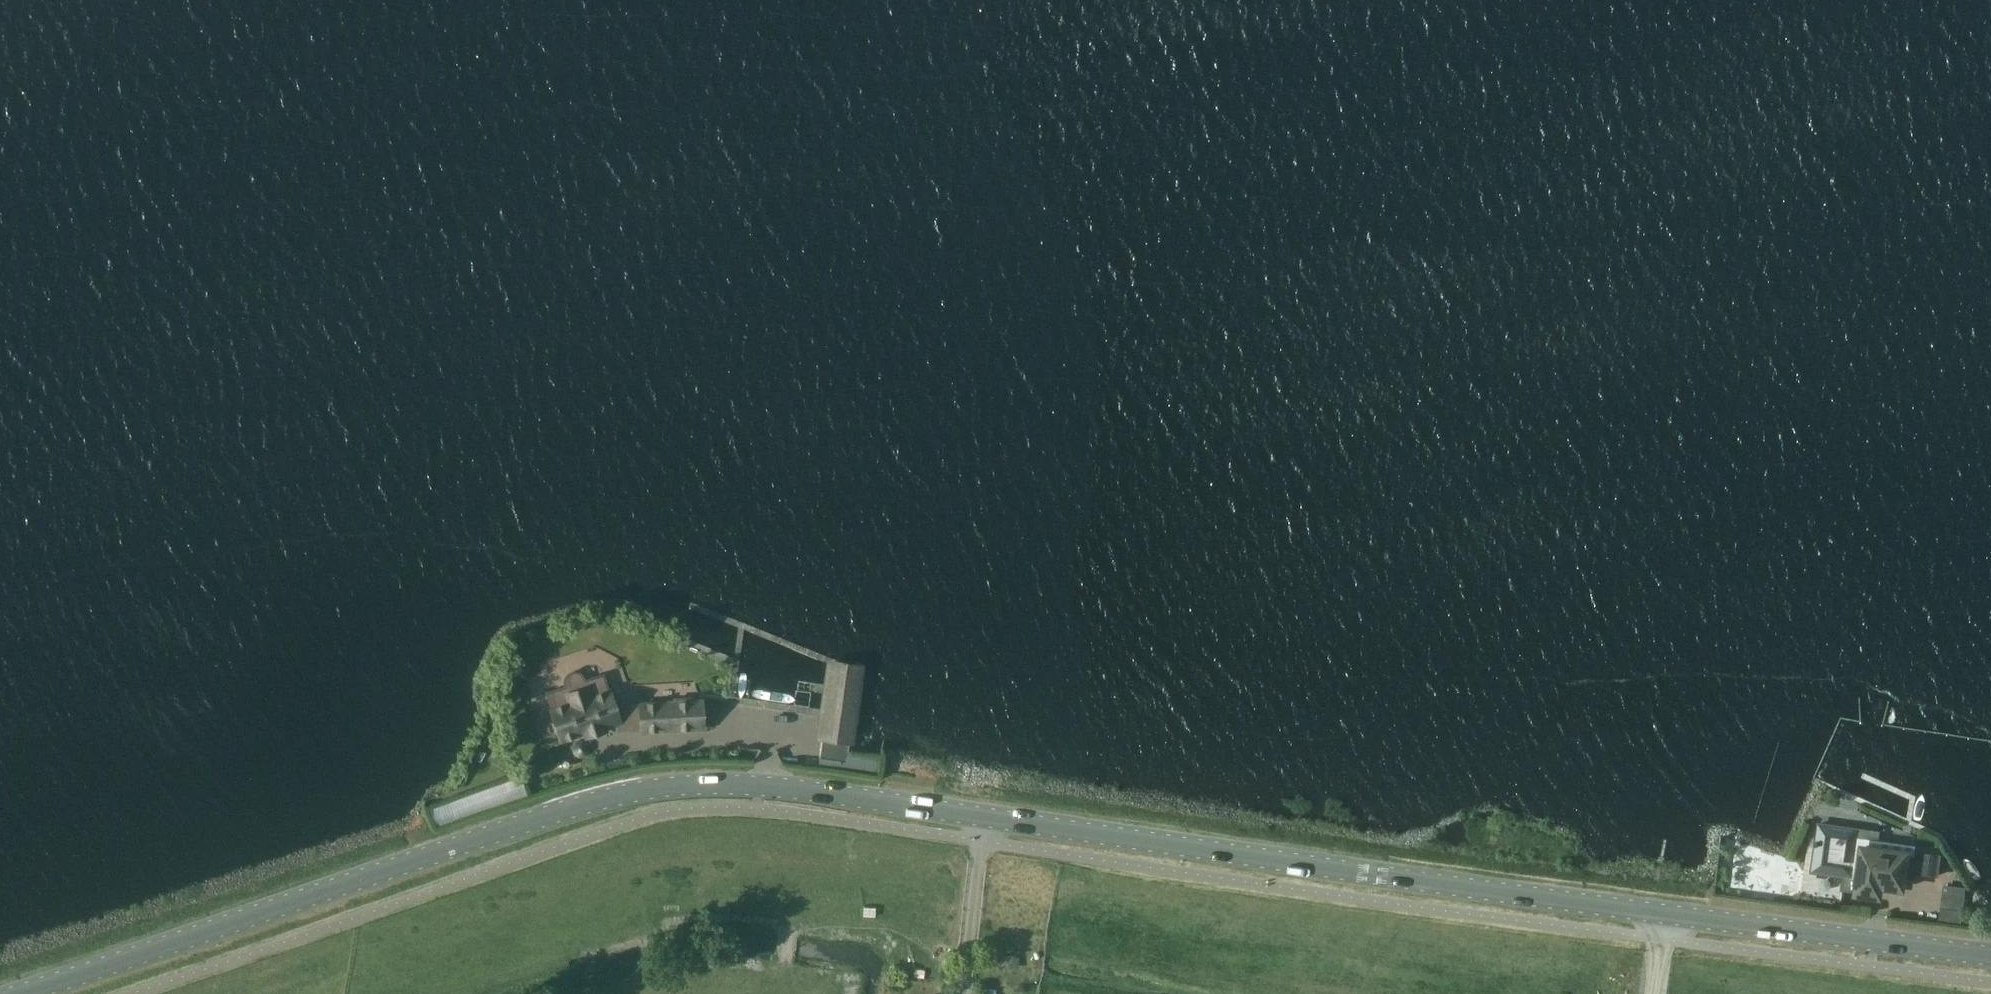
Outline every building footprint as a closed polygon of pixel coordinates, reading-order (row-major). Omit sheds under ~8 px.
[(820,715),(816,740),(821,741),(819,758),(846,762),(849,744),(855,744),(855,743),(865,665),(833,660),(827,660),(820,709),(820,715)] [(603,674),(584,680),(583,678),(582,675),(579,673),(575,672),(571,672),(568,674),(565,677),(564,681),(565,684),(565,686),(547,692),(561,739),(588,731),(587,727),(598,723),(599,727),(618,721),(620,729),(642,727),(642,730),(702,727),(701,701),(693,701),(692,697),(674,698),(674,702),(641,704),(641,707),(615,708),(603,674)] [(1816,846),(1813,870),(1844,875),(1842,889),(1869,893),(1871,882),(1901,886),(1903,871),(1937,876),(1940,855),(1917,852),(1916,852),(1915,857),(1906,855),(1876,851),(1878,837),(1879,831),(1820,822),(1817,838),(1816,837),(1815,846),(1816,846)] [(1941,908),(1940,920),(1961,922),(1962,911),(1941,908)]
